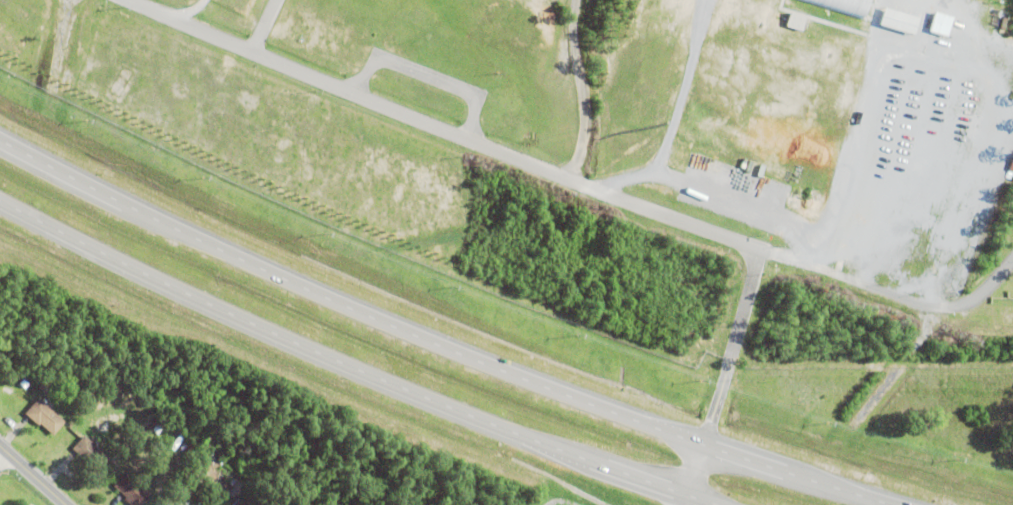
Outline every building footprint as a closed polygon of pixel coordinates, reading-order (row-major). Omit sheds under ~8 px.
[(869,20),(874,0),(797,0),(869,20)] [(918,35),(924,17),(889,6),(884,23),(918,35)] [(932,31),(951,36),(957,16),(938,10),(932,31)] [(805,30),(810,16),(794,11),(789,26),(805,30)] [(961,213),(962,209),(973,213),(971,218),(961,213)] [(38,387),(48,376),(55,384),(45,394),(38,387)] [(113,386),(117,381),(123,386),(119,391),(113,386)] [(65,422),(53,436),(40,424),(38,426),(24,413),(38,398),(46,405),(46,404),(52,409),(51,410),(65,422)] [(92,441),(98,446),(97,447),(109,458),(98,471),(72,449),(83,435),(91,442),(92,441)] [(151,496),(144,504),(130,504),(124,499),(126,498),(113,487),(125,473),(138,484),(139,484),(144,489),(151,496)]
